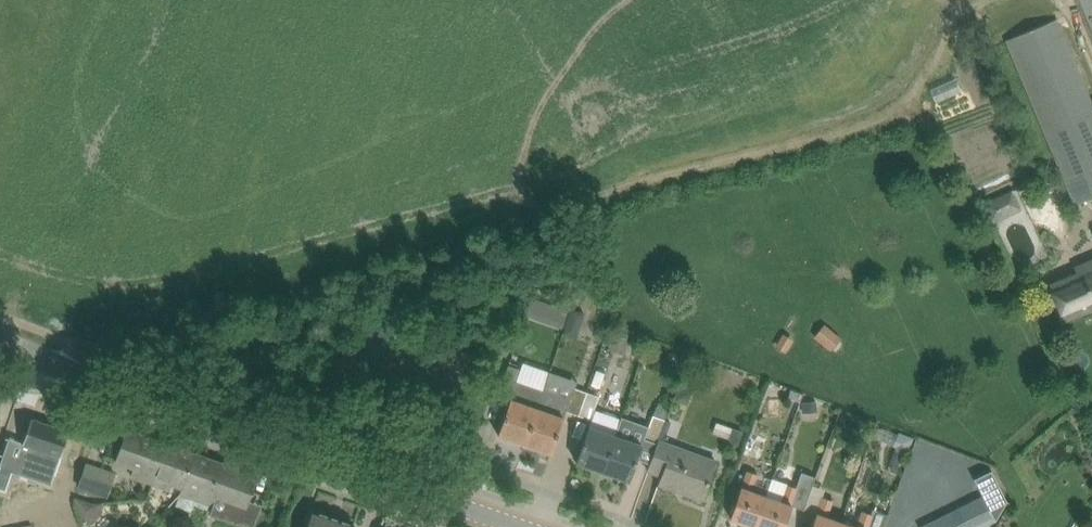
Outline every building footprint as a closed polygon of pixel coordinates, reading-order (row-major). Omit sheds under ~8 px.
[(1091,196),(1091,92),(1064,16),(1011,36),(1074,203),(1091,196)] [(984,204),(993,221),(1001,217),(992,199),(984,204)] [(1072,265),(1076,273),(1050,284),(1065,318),(1091,307),(1091,256),(1072,265)] [(556,305),(552,318),(564,322),(569,310),(556,305)] [(585,312),(572,308),(567,322),(574,324),(583,320),(585,312)] [(842,338),(825,323),(815,337),(831,350),(842,338)] [(797,335),(783,329),(775,345),(790,352),(797,335)] [(611,331),(610,344),(628,345),(629,332),(611,331)] [(509,364),(509,365),(501,387),(513,392),(510,400),(498,434),(525,443),(537,409),(537,408),(541,394),(515,385),(521,368),(509,364)] [(675,400),(688,405),(695,385),(681,381),(675,400)] [(525,443),(551,452),(559,432),(564,418),(566,411),(578,415),(586,392),(575,388),(574,388),(570,399),(543,389),(537,409),(525,443)] [(578,415),(591,420),(599,397),(586,392),(578,415)] [(802,402),(803,411),(817,409),(816,401),(802,402)] [(641,446),(655,451),(659,439),(666,419),(653,414),(642,445),(615,437),(603,471),(630,480),(637,459),(641,446)] [(62,453),(70,430),(32,417),(24,441),(26,441),(19,460),(54,472),(60,453),(62,453)] [(744,430),(733,427),(730,437),(729,438),(732,443),(738,445),(744,430)] [(878,439),(894,445),(908,451),(914,437),(899,432),(898,433),(882,427),(876,428),(874,433),(878,439)] [(147,482),(151,483),(152,484),(166,442),(128,428),(116,461),(135,468),(132,477),(147,482)] [(577,461),(603,471),(615,437),(588,428),(584,441),(577,461)] [(648,469),(650,469),(662,474),(659,483),(703,499),(717,461),(670,444),(659,439),(655,451),(648,469)] [(181,494),(182,494),(196,453),(166,442),(152,484),(151,483),(147,496),(155,498),(159,486),(171,490),(173,485),(183,488),(181,494)] [(217,496),(247,507),(258,475),(196,453),(182,494),(214,505),(217,496)] [(78,488),(107,498),(116,473),(86,462),(78,488)] [(14,469),(2,465),(0,471),(0,486),(8,489),(14,469)] [(731,517),(756,526),(773,479),(771,478),(766,495),(750,491),(755,473),(745,471),(738,497),(731,517)] [(816,478),(801,472),(795,487),(785,484),(785,483),(773,479),(756,526),(759,526),(784,526),(792,505),(805,509),(816,478)] [(843,521),(829,516),(834,499),(822,495),(813,523),(812,526),(840,526),(843,521)] [(991,513),(983,497),(982,495),(934,519),(938,526),(986,526),(996,522),(991,513)] [(103,503),(75,497),(83,524),(93,523),(103,512),(103,503)] [(843,521),(840,526),(868,526),(872,512),(862,509),(857,525),(843,521)] [(355,524),(313,510),(307,526),(354,526),(355,524)]
